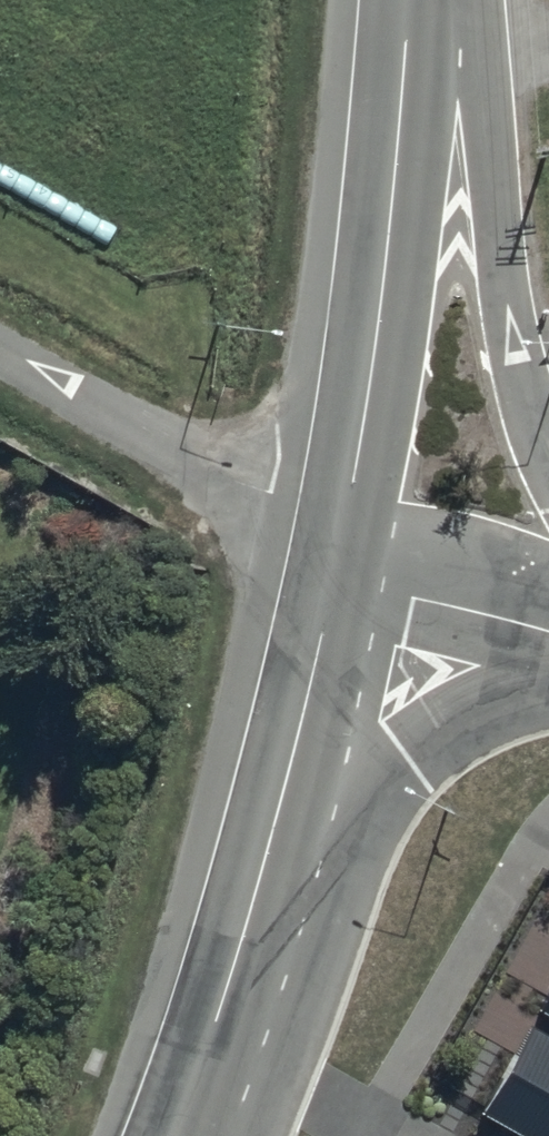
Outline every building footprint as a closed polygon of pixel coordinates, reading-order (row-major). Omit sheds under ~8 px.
[(534,1034),(490,1114),(529,1135),(548,1135),(548,1042),(534,1034)]
